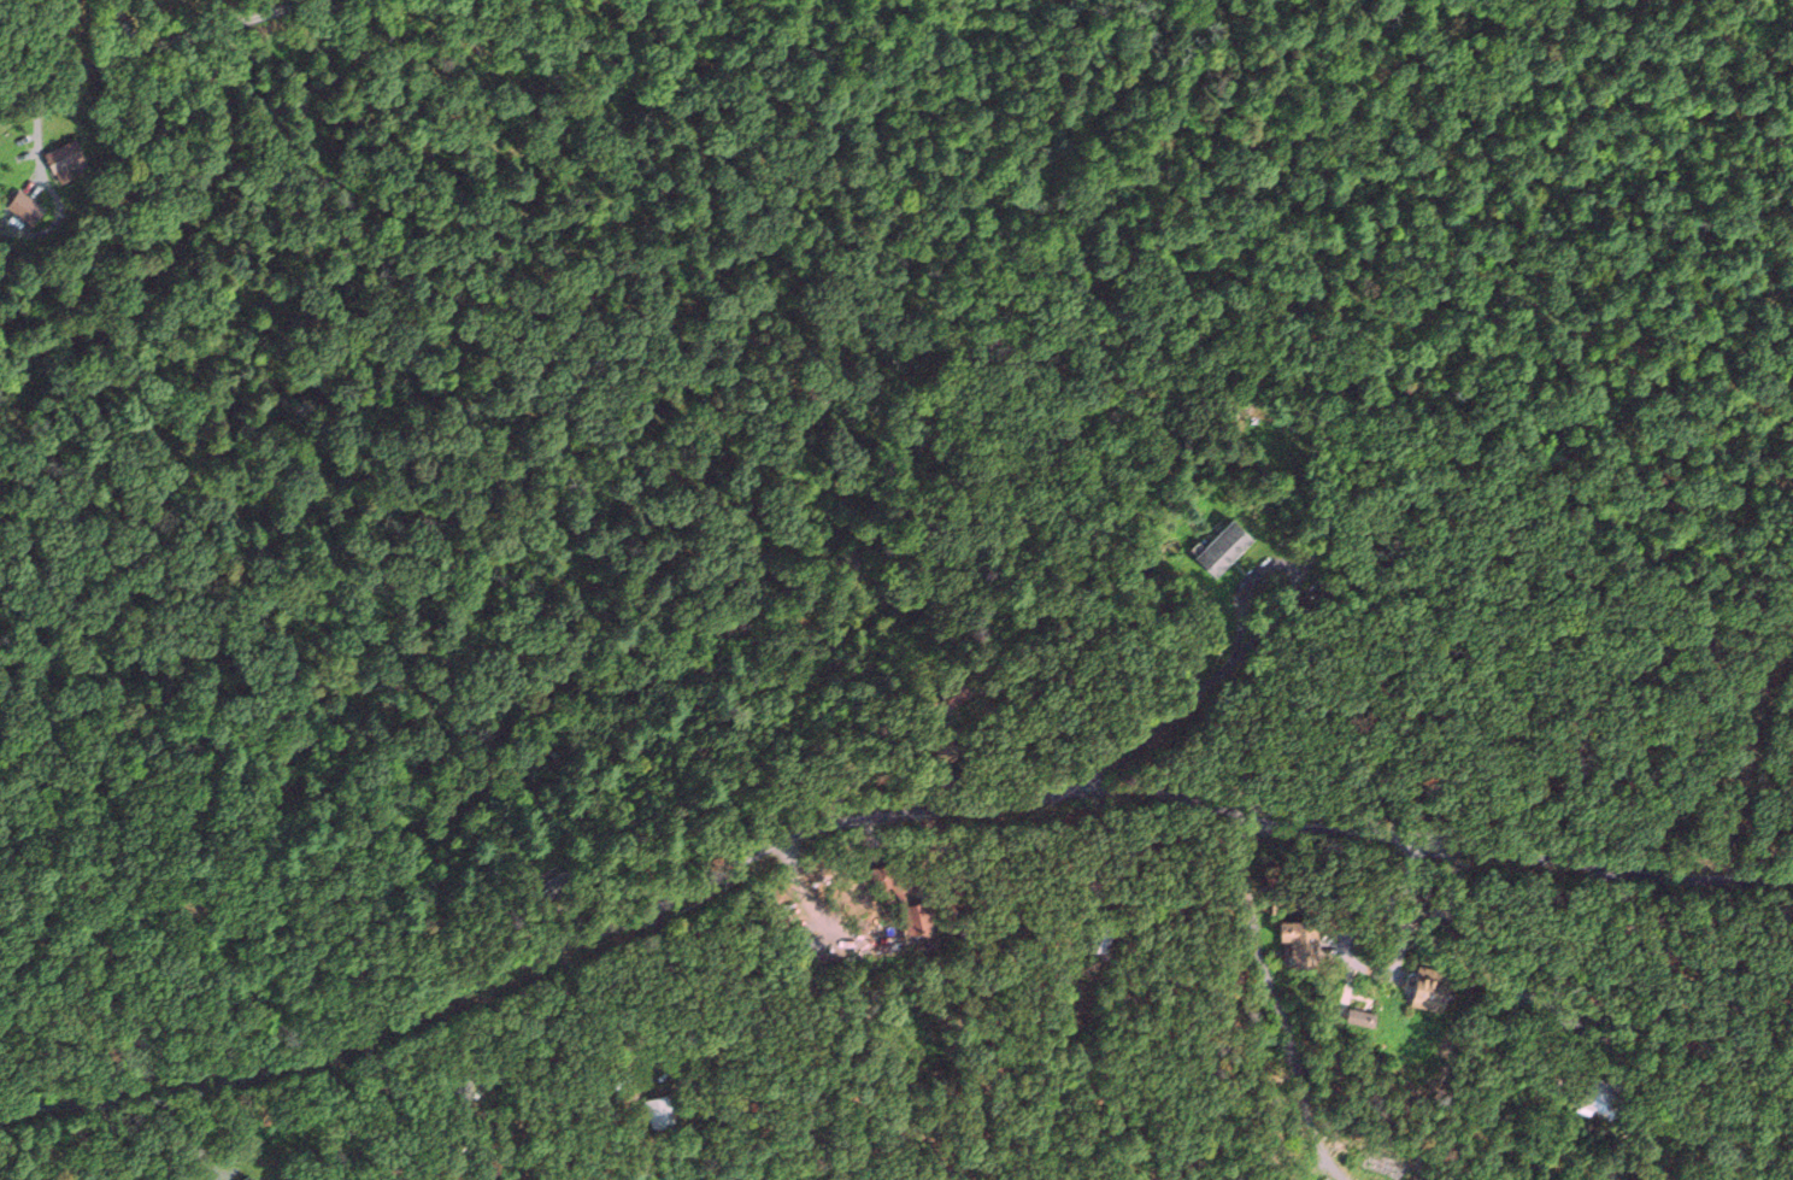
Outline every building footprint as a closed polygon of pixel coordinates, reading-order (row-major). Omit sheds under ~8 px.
[(49,162),(60,178),(83,163),(72,146),(49,162)] [(43,209),(18,188),(4,205),(29,226),(43,209)] [(1215,578),(1253,539),(1231,518),(1194,557),(1215,578)] [(1407,995),(1431,1017),(1448,998),(1423,976),(1407,995)] [(1611,1117),(1618,1099),(1583,1086),(1576,1104),(1611,1117)] [(640,1098),(648,1126),(670,1120),(662,1092),(640,1098)]
